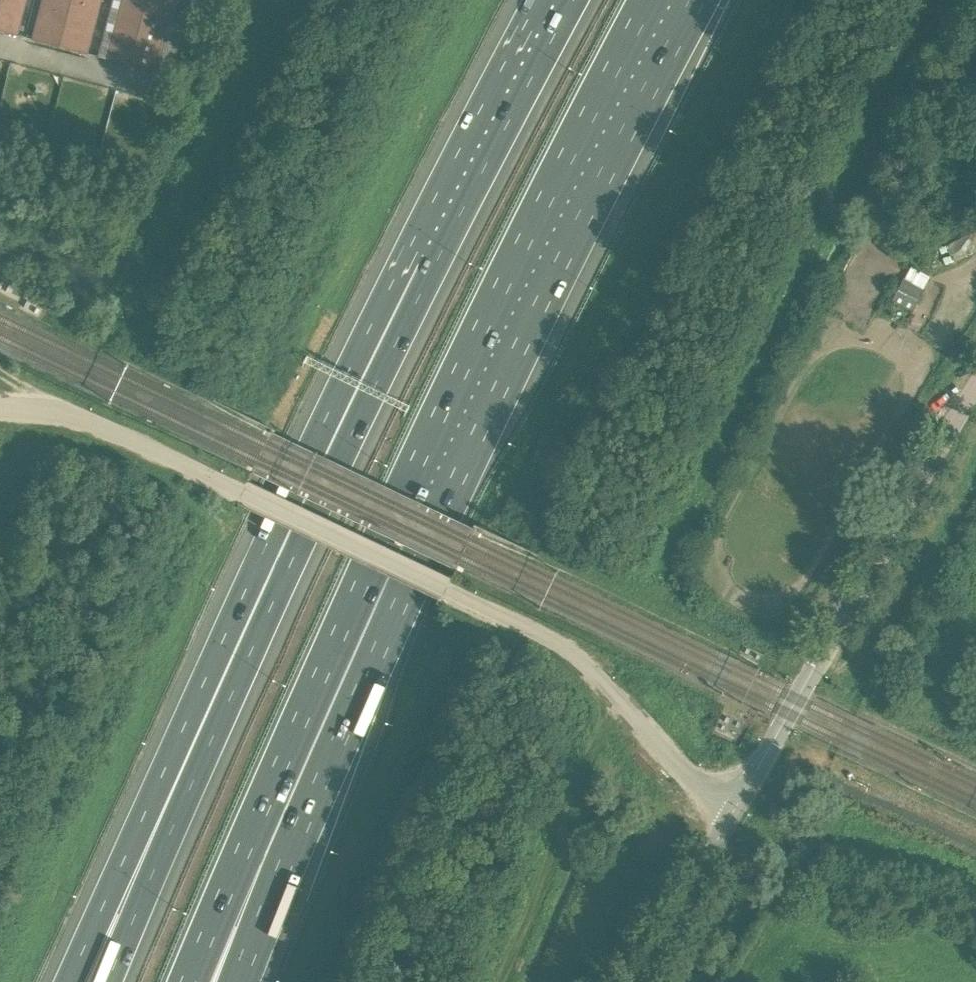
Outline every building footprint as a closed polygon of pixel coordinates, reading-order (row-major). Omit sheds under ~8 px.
[(17,35),(26,0),(0,0),(0,30),(17,35)] [(88,53),(102,0),(41,0),(31,39),(88,53)] [(97,56),(159,72),(178,0),(111,0),(97,56)] [(903,280),(892,301),(912,311),(923,290),(903,280)]
